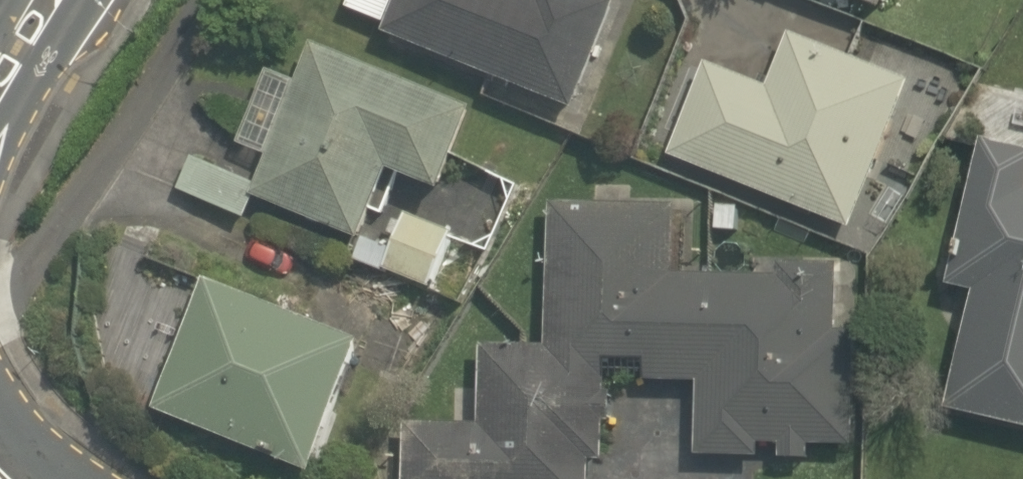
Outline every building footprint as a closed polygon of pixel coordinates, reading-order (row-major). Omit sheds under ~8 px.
[(391,0),(352,0),(348,11),(382,24),(391,0)] [(574,114),(617,8),(598,0),(399,0),(385,37),(574,114)] [(881,15),(887,0),(845,0),(881,15)] [(668,160),(850,231),(908,82),(789,35),(768,88),(705,63),(668,160)] [(443,192),(476,110),(312,45),(297,83),(268,72),(239,144),(265,155),(255,181),(192,156),(177,193),(245,220),(253,198),(364,242),(360,253),(384,262),(379,273),(432,293),(455,235),(405,215),(401,224),(391,220),(385,234),(396,239),(393,246),(367,236),(393,172),(443,192)] [(1022,429),(1022,150),(983,140),(947,288),(978,295),(950,411),(1022,429)] [(590,465),(603,466),(604,424),(613,424),(614,393),(602,393),(603,363),(646,364),(646,382),(698,384),(696,458),(761,460),(761,446),(781,447),(780,463),(807,464),(808,448),(852,449),(856,334),(834,333),(836,267),(780,265),(779,278),(672,274),(674,209),(550,205),(545,349),(481,347),(478,426),(406,424),(404,478),(590,478),(590,465)] [(156,412),(316,476),(367,347),(207,283),(156,412)]
